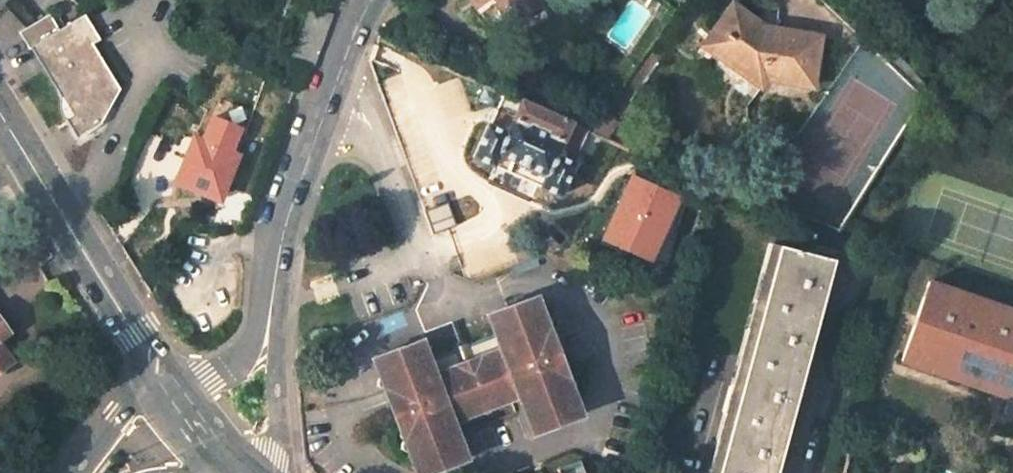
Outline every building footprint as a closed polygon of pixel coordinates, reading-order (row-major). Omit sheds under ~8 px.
[(495,30),(510,19),(515,25),(548,0),(472,0),(495,30)] [(722,55),(768,87),(773,78),(815,86),(823,33),(778,25),(775,29),(734,1),(717,26),(733,38),(729,43),(722,55)] [(71,115),(83,135),(102,123),(118,85),(92,41),(100,36),(85,12),(65,27),(54,11),(30,25),(20,31),(31,49),(35,47),(74,113),(71,115)] [(722,55),(729,43),(733,38),(717,26),(706,43),(722,55)] [(476,161),(564,200),(597,132),(507,93),(476,161)] [(220,176),(227,179),(235,159),(193,141),(175,185),(209,199),(220,176)] [(618,142),(605,172),(635,186),(650,156),(618,142)] [(100,207),(94,199),(85,203),(91,213),(100,207)] [(833,257),(777,242),(714,472),(775,472),(833,257)] [(928,281),(900,360),(1004,397),(1012,400),(1012,311),(928,281)] [(535,434),(565,423),(562,415),(579,409),(574,394),(567,396),(561,380),(568,378),(561,360),(554,362),(556,358),(556,354),(554,351),(551,349),(555,347),(549,329),(542,332),(528,298),(505,307),(508,313),(497,316),(503,333),(423,364),(416,347),(406,350),(404,346),(380,355),(393,388),(384,393),(391,410),(398,408),(397,412),(398,414),(401,419),(403,420),(396,423),(402,440),(410,437),(416,453),(409,456),(415,472),(430,468),(432,472),(464,461),(452,429),(448,430),(444,420),(456,414),(458,419),(513,397),(511,393),(522,388),(526,400),(523,401),(535,434)] [(9,362),(0,350),(0,369),(9,362)] [(1004,397),(999,413),(1012,418),(1012,400),(1004,397)]
